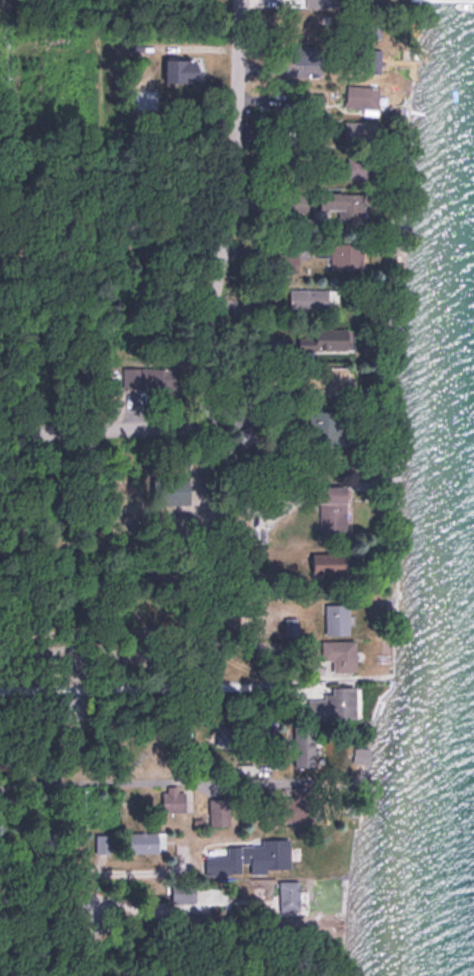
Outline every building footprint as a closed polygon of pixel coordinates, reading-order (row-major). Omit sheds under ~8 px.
[(166,79),(197,79),(197,57),(166,57),(166,79)] [(380,83),(346,83),(346,103),(380,103),(380,83)] [(365,191),(320,190),(319,219),(364,220),(365,191)] [(363,241),(322,241),(322,255),(329,255),(329,267),(363,267),(363,241)] [(328,288),(290,288),(290,306),(328,306),(328,288)] [(348,326),(314,326),(314,349),(348,349),(348,326)] [(137,388),(178,390),(179,364),(139,362),(137,388)] [(348,366),(319,366),(319,392),(348,391),(348,366)] [(315,441),(345,441),(345,410),(315,410),(315,441)] [(258,439),(250,424),(231,434),(239,449),(258,439)] [(189,477),(168,477),(168,502),(189,502),(189,477)] [(320,529),(347,529),(347,483),(320,483),(320,529)] [(347,551),(312,551),(312,578),(347,578),(347,551)] [(324,634),(350,634),(350,602),(324,602),(324,634)] [(296,616),(286,616),(286,634),(296,634),(296,616)] [(356,639),(325,639),(325,670),(356,670),(356,639)] [(359,685),(332,685),(332,695),(310,696),(311,719),(359,718),(359,685)] [(232,748),(239,732),(217,721),(209,738),(232,748)] [(295,732),(295,765),(315,765),(315,732),(295,732)] [(186,806),(186,786),(164,786),(164,806),(186,806)] [(158,851),(158,829),(136,829),(136,851),(158,851)] [(249,844),(208,844),(208,867),(289,867),(288,837),(249,838),(249,844)]
